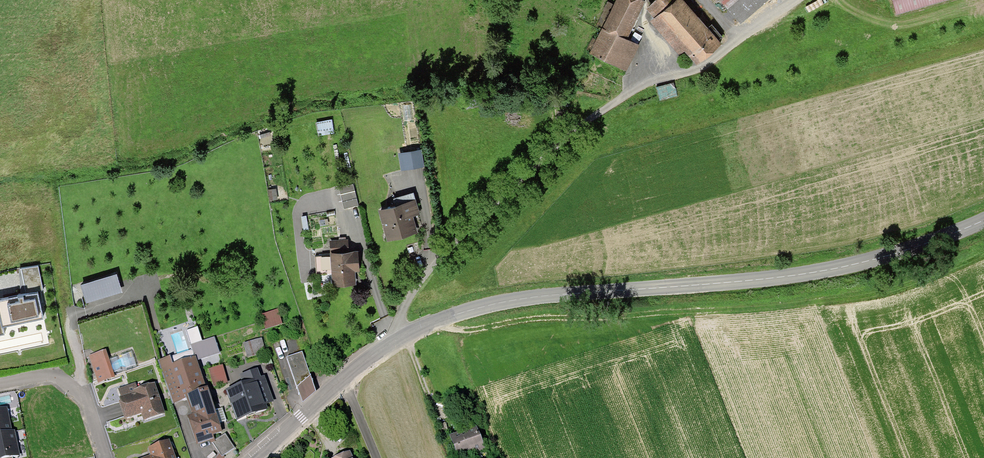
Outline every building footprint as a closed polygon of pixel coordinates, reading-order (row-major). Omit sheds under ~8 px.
[(615,5),(636,15),(644,0),(618,0),(615,5)] [(657,14),(674,0),(653,0),(648,4),(657,14)] [(685,46),(711,24),(703,14),(699,18),(684,0),(674,0),(657,14),(685,46)] [(729,8),(740,20),(763,0),(738,0),(729,8)] [(897,13),(943,0),(893,0),(897,13)] [(603,30),(604,27),(615,5),(608,1),(595,27),(603,30)] [(636,15),(615,5),(604,27),(625,37),(626,36),(636,15)] [(712,23),(711,24),(685,46),(698,62),(711,51),(721,43),(718,39),(723,35),(712,23)] [(625,37),(604,27),(603,30),(598,39),(601,41),(595,53),(617,65),(618,63),(624,50),(630,38),(626,36),(625,37)] [(660,99),(677,95),(674,82),(657,86),(660,99)] [(347,194),(351,208),(362,206),(358,191),(347,194)] [(396,198),(398,205),(415,200),(413,193),(396,198)] [(381,210),(389,236),(415,229),(411,214),(415,213),(418,212),(415,200),(398,205),(381,210)] [(332,241),(333,253),(349,252),(348,240),(332,241)] [(359,251),(349,252),(333,253),(333,255),(334,273),(334,280),(348,280),(356,279),(355,264),(360,264),(359,251)] [(334,273),(333,255),(315,255),(316,274),(334,273)] [(193,345),(198,358),(199,361),(207,358),(218,354),(221,353),(216,337),(193,345)] [(286,359),(300,395),(307,388),(306,385),(314,383),(303,353),(286,359)] [(101,354),(92,357),(100,380),(112,376),(106,359),(103,360),(101,354)] [(207,358),(210,370),(222,366),(218,354),(207,358)] [(196,394),(193,384),(205,380),(199,361),(198,358),(176,366),(173,357),(160,361),(175,404),(189,399),(188,397),(190,396),(196,394)] [(222,366),(210,370),(216,387),(227,383),(222,366)] [(234,405),(236,409),(242,407),(245,415),(254,412),(257,411),(265,408),(260,396),(255,384),(260,382),(260,381),(257,372),(242,378),(246,387),(230,393),(233,401),(234,405)] [(262,380),(260,381),(260,382),(255,384),(260,396),(267,393),(262,380)] [(120,393),(122,399),(137,394),(136,391),(145,389),(142,382),(134,385),(135,388),(120,393)] [(154,386),(145,389),(136,391),(137,394),(122,399),(125,409),(127,417),(143,412),(149,410),(151,416),(163,412),(154,386)] [(190,396),(188,397),(189,399),(194,416),(189,418),(196,440),(198,439),(200,445),(216,440),(215,436),(224,433),(222,425),(229,423),(225,410),(218,413),(212,395),(211,395),(205,397),(204,398),(203,392),(200,393),(196,394),(190,396)] [(242,407),(236,409),(239,418),(245,415),(242,407)] [(11,433),(6,409),(0,410),(0,435),(11,433)] [(163,414),(163,412),(151,416),(149,410),(143,412),(146,420),(163,414)] [(452,438),(459,457),(484,448),(476,429),(464,434),(452,438)] [(11,433),(0,435),(0,457),(10,457),(19,456),(14,432),(11,433)] [(226,434),(213,443),(222,457),(235,448),(226,434)] [(168,443),(151,449),(154,457),(151,457),(174,457),(168,443)]
